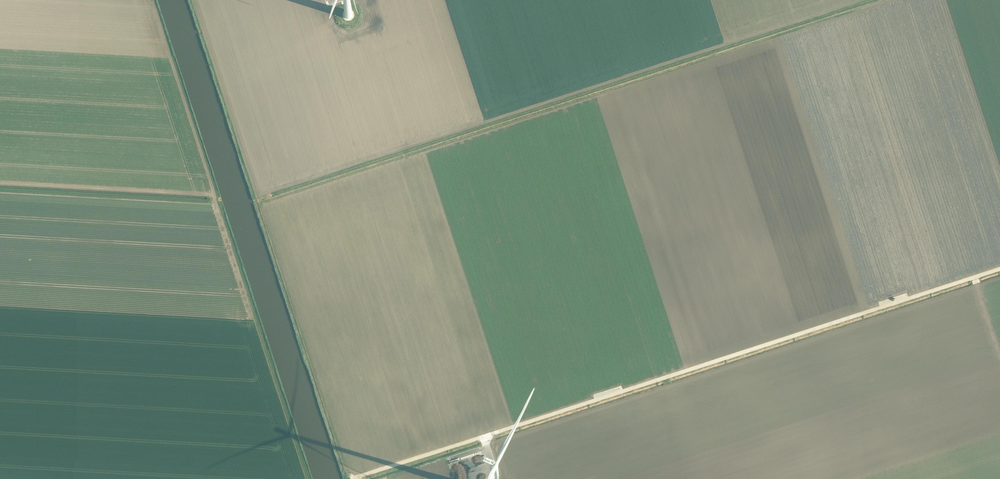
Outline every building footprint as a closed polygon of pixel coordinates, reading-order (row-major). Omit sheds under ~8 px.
[(353,15),(353,14),(352,13),(352,12),(351,11),(350,10),(349,10),(348,10),(347,10),(346,10),(346,11),(345,11),(344,12),(344,13),(344,14),(344,15),(344,16),(344,17),(345,18),(346,18),(346,19),(347,19),(348,19),(349,19),(350,19),(351,18),(352,17),(352,16),(353,15)]
